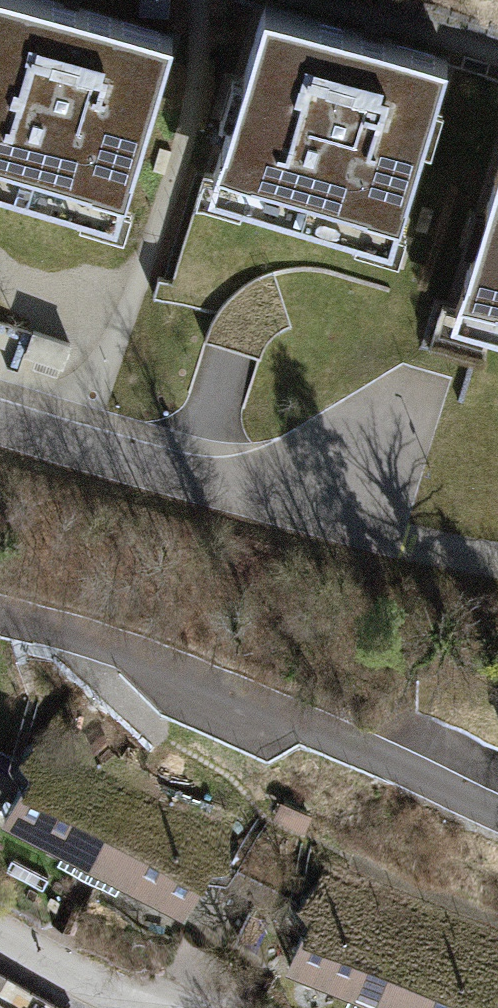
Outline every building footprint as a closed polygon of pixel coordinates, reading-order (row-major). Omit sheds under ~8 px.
[(13,0),(0,0),(0,194),(124,232),(180,52),(66,17),(13,0)] [(140,15),(171,17),(171,0),(141,0),(140,15)] [(369,49),(259,17),(205,203),(388,256),(442,70),(369,49)] [(447,312),(497,328),(497,147),(447,312)] [(35,333),(26,355),(64,369),(73,346),(35,333)] [(38,734),(17,745),(25,759),(0,805),(0,810),(89,859),(129,780),(38,734)] [(232,831),(129,780),(89,859),(182,905),(208,853),(230,854),(232,831)]
